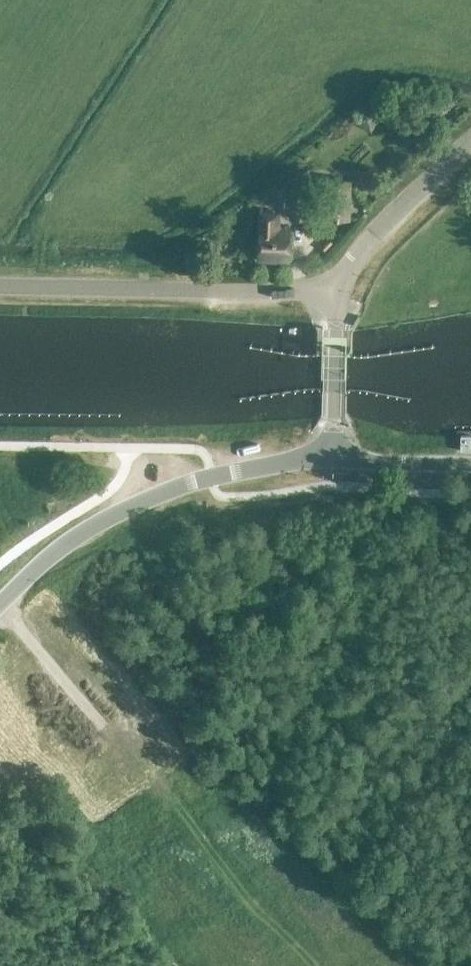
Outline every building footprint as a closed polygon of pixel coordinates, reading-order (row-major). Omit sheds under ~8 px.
[(382,116),(364,106),(354,123),(372,133),(382,116)] [(348,220),(349,180),(330,179),(329,220),(348,220)] [(313,191),(289,190),(289,219),(312,219),(313,191)] [(262,214),(259,260),(290,262),(292,230),(279,229),(279,215),(262,214)] [(335,314),(334,305),(313,305),(314,315),(335,314)]
